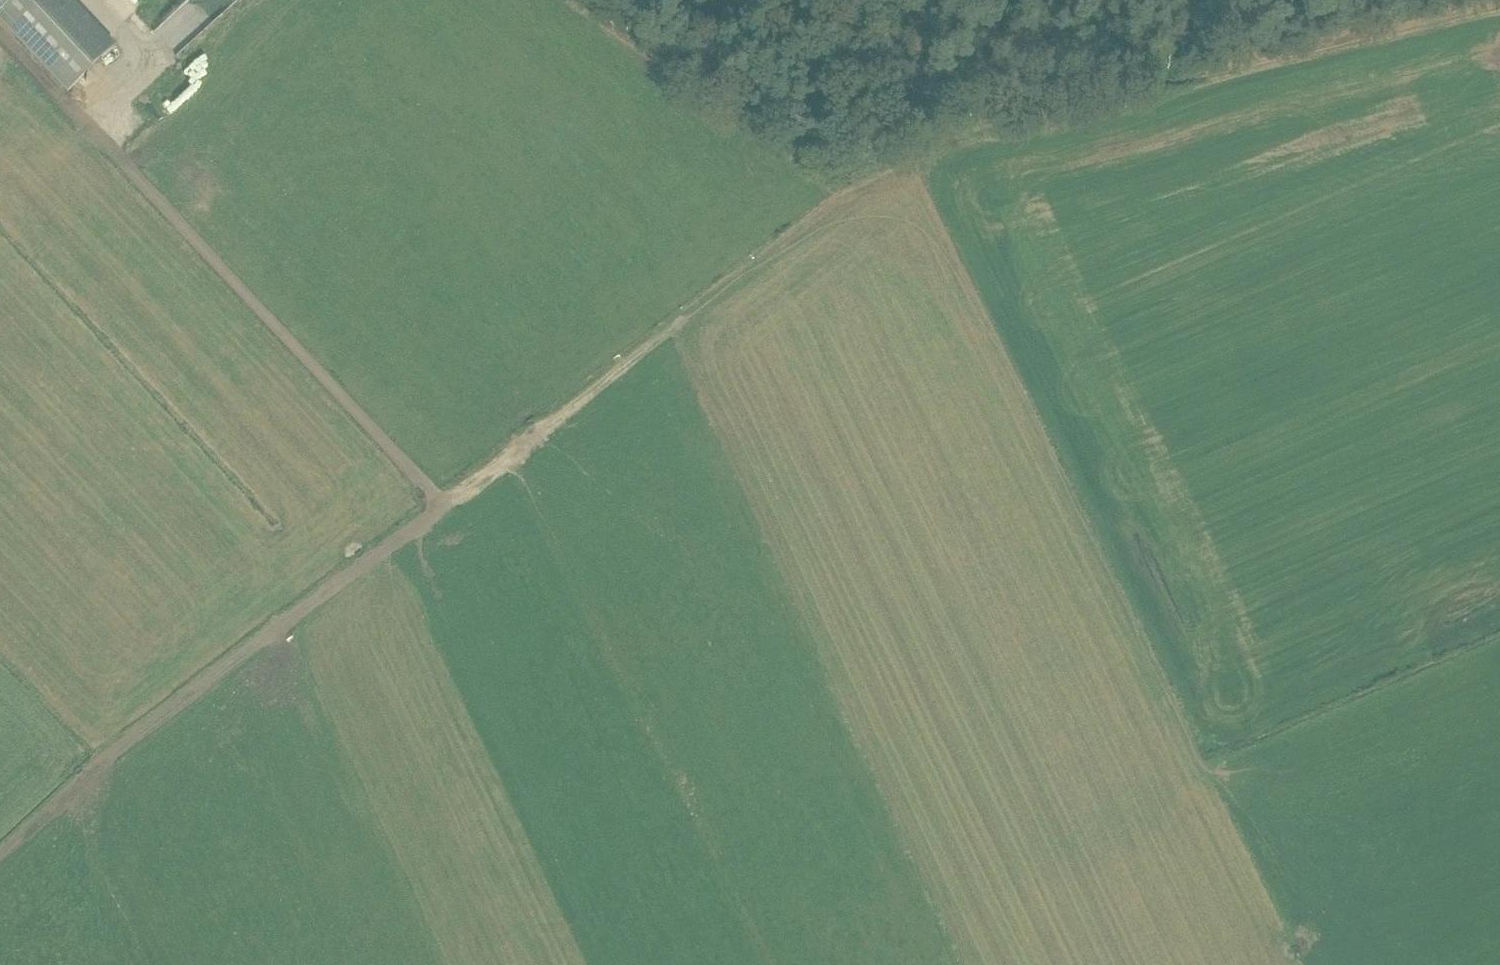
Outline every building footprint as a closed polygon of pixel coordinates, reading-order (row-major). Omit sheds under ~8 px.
[(69,89),(114,47),(69,0),(0,0),(0,16),(69,89)]
